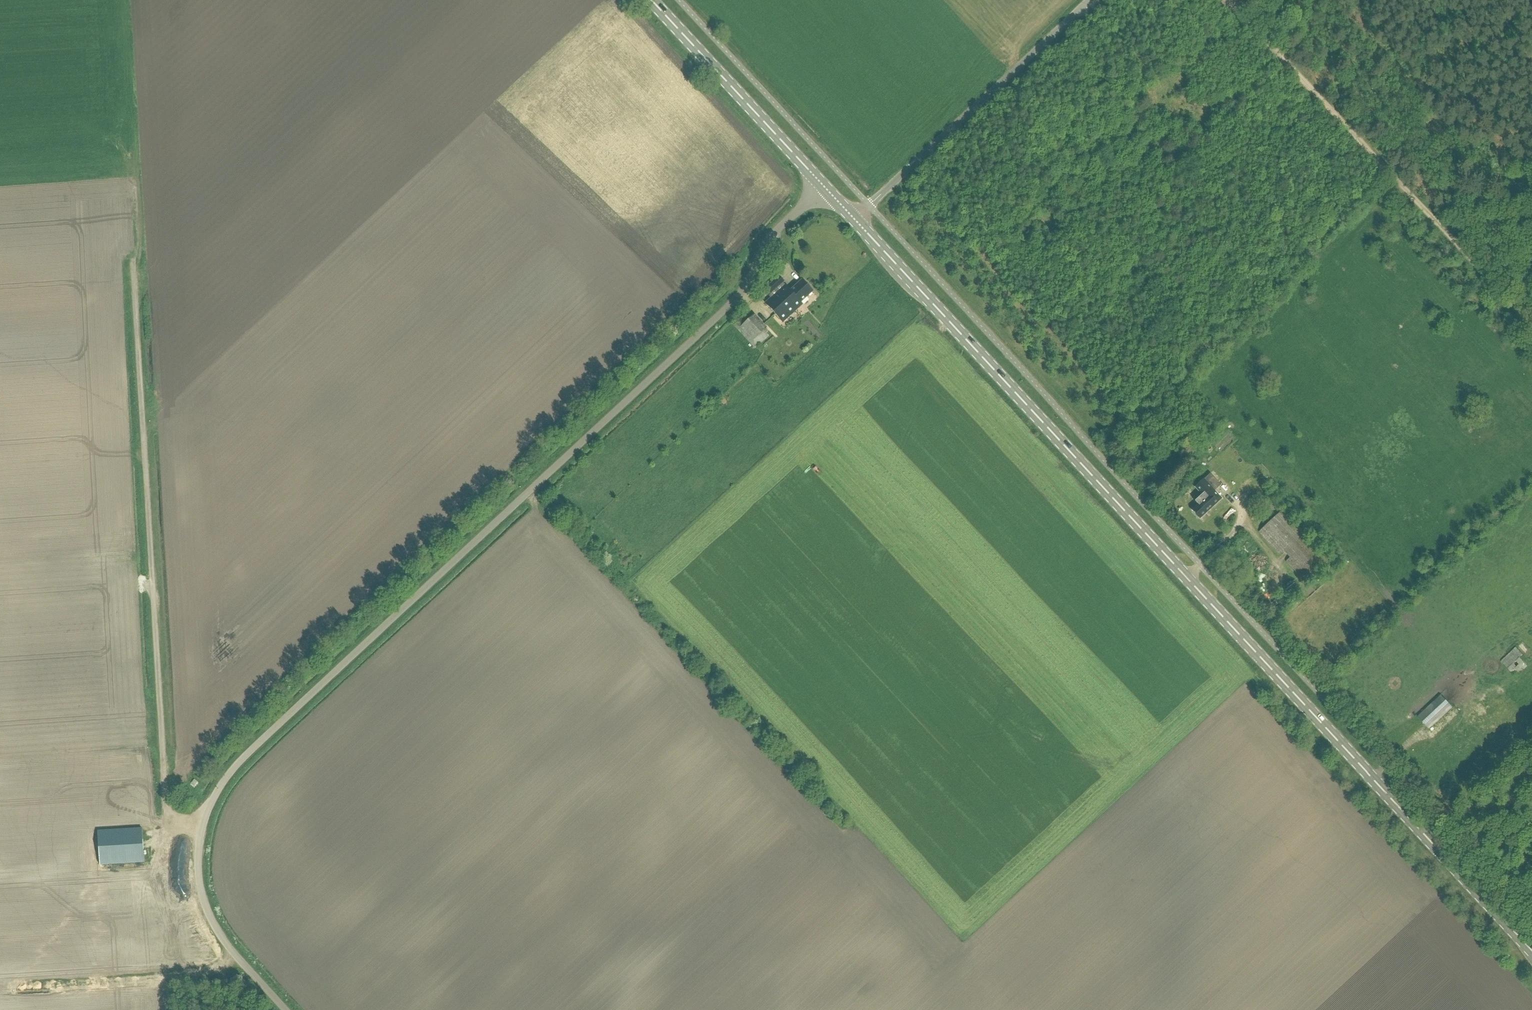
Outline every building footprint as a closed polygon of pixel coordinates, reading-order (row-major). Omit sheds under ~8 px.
[(790,292),(800,303),(813,292),(802,281),(790,292)] [(800,303),(790,292),(785,286),(766,304),(783,323),(802,305),(800,303)] [(751,317),(746,312),(732,324),(755,349),(769,337),(764,331),(767,328),(755,314),(751,317)] [(1200,519),(1221,499),(1214,491),(1221,485),(1210,474),(1195,488),(1204,499),(1192,511),(1200,519)] [(1331,561),(1283,510),(1258,533),(1279,555),(1283,551),(1289,558),(1285,562),(1306,584),(1331,561)] [(1511,643),(1497,657),(1504,664),(1518,650),(1511,643)] [(1512,671),(1522,660),(1516,654),(1506,665),(1512,671)] [(1443,729),(1458,716),(1441,696),(1419,716),(1425,724),(1432,717),(1443,729)] [(100,865),(144,862),(142,829),(98,832),(100,865)]
